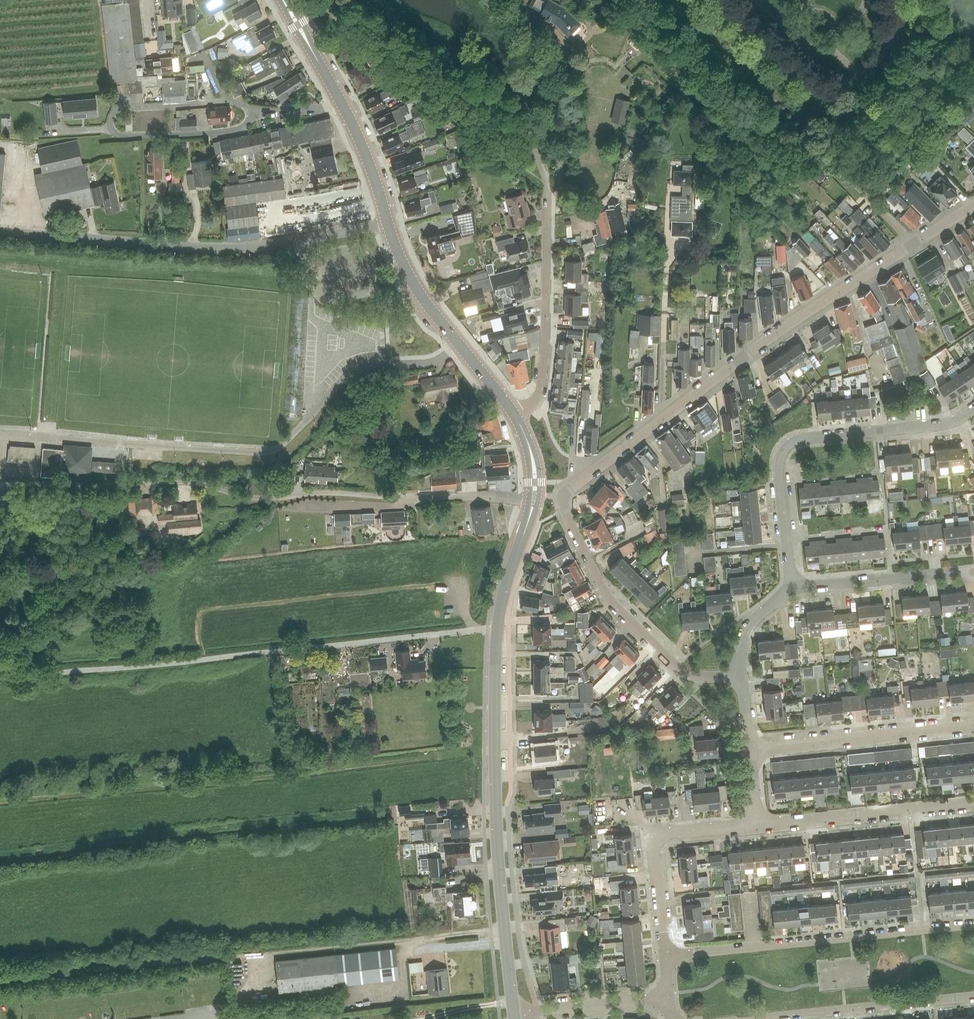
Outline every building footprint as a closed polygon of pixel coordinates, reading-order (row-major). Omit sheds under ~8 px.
[(178,15),(184,15),(183,1),(179,1),(179,0),(160,0),(161,16),(169,16),(169,20),(178,20),(178,15)] [(206,18),(238,0),(196,0),(206,18)] [(580,24),(564,9),(549,0),(548,0),(548,1),(547,0),(533,0),(530,5),(541,12),(540,14),(546,17),(545,18),(549,21),(550,19),(554,21),(568,35),(580,24)] [(262,15),(255,2),(243,9),(239,2),(223,11),(228,22),(236,18),(239,23),(245,20),(249,27),(256,23),(254,19),(262,15)] [(129,3),(102,5),(111,84),(129,82),(136,82),(137,81),(137,77),(135,57),(134,43),(134,42),(133,36),(132,31),(132,25),(131,19),(131,14),(130,8),(130,3),(129,3)] [(195,8),(186,9),(187,23),(196,22),(195,8)] [(275,35),(269,25),(257,32),(251,35),(248,30),(233,39),(238,48),(251,41),(255,47),(263,43),(263,42),(275,35)] [(165,30),(156,31),(158,50),(167,49),(166,40),(165,30)] [(191,30),(184,33),(188,44),(195,41),(191,30)] [(632,37),(632,42),(636,47),(641,47),(645,44),(646,38),(642,34),(637,33),(632,37)] [(144,42),(134,43),(135,57),(146,56),(144,42)] [(229,48),(218,47),(218,55),(228,56),(229,48)] [(256,75),(288,58),(283,49),(269,57),(263,60),(261,56),(249,63),(256,75)] [(158,75),(174,73),(172,57),(146,60),(147,74),(158,73),(158,75)] [(288,58),(256,75),(259,80),(276,70),(279,75),(293,68),(288,58)] [(353,80),(369,71),(367,66),(365,67),(361,61),(347,69),(353,80)] [(359,91),(374,82),(370,76),(372,75),(369,71),(353,80),(359,91)] [(305,82),(299,73),(286,81),(284,77),(265,86),(269,93),(274,90),(283,102),(290,97),(288,94),(305,82)] [(163,86),(164,102),(186,101),(185,83),(174,83),(174,78),(162,78),(162,75),(141,76),(142,81),(142,86),(158,85),(158,86),(163,86)] [(391,95),(396,93),(391,82),(386,85),(388,89),(379,93),(364,100),(370,113),(385,105),(382,99),(391,95)] [(230,88),(229,88),(234,98),(240,95),(235,85),(231,87),(230,88)] [(98,117),(96,98),(64,101),(65,120),(98,117)] [(631,102),(617,98),(611,121),(626,125),(631,102)] [(46,124),(58,123),(56,102),(44,103),(46,124)] [(391,112),(374,120),(380,133),(397,125),(405,121),(403,116),(408,113),(405,104),(399,107),(400,108),(391,112)] [(209,124),(228,123),(227,119),(231,119),(230,107),(208,108),(209,124)] [(411,114),(414,121),(430,114),(426,107),(411,114)] [(965,117),(961,121),(962,122),(965,125),(969,121),(966,118),(965,117)] [(1,118),(1,132),(11,132),(11,118),(1,118)] [(280,129),(283,146),(334,136),(331,118),(280,129)] [(181,130),(197,129),(197,119),(181,120),(181,130)] [(421,121),(414,124),(406,127),(408,130),(399,134),(383,140),(388,153),(404,147),(401,141),(418,134),(425,132),(421,121)] [(958,133),(969,144),(972,142),(973,139),(973,136),(965,126),(958,133)] [(277,147),(283,146),(280,129),(270,131),(273,148),(275,155),(278,154),(277,150),(278,150),(277,147)] [(263,150),(273,148),(270,131),(260,133),(263,150)] [(259,151),(263,150),(260,133),(250,135),(253,152),(255,158),(260,157),(259,151)] [(255,158),(253,152),(250,135),(240,137),(243,155),(248,154),(249,160),(255,158)] [(234,157),(243,155),(240,137),(230,139),(234,157)] [(426,147),(427,151),(441,146),(438,138),(424,144),(426,147)] [(233,157),(234,157),(230,139),(220,141),(213,143),(216,155),(222,153),(223,159),(228,158),(229,164),(234,163),(233,157)] [(972,142),(969,144),(966,147),(973,156),(973,139),(972,142)] [(43,172),(36,173),(45,216),(95,205),(94,204),(104,202),(107,212),(120,209),(116,190),(115,190),(114,183),(91,188),(85,164),(83,164),(78,140),(38,148),(43,172)] [(332,146),(313,150),(319,177),(337,174),(332,146)] [(620,156),(624,161),(633,154),(628,149),(620,156)] [(163,177),(161,154),(158,154),(158,151),(149,151),(149,155),(146,155),(147,178),(163,177)] [(409,163),(422,158),(420,152),(391,162),(396,174),(411,169),(409,163)] [(926,155),(922,160),(930,168),(935,164),(926,155)] [(196,185),(211,183),(208,161),(192,163),(194,174),(187,175),(189,190),(197,189),(196,185)] [(694,192),(694,189),(693,189),(694,165),(683,164),(683,171),(674,171),(674,184),(683,184),(682,196),(677,196),(677,200),(670,200),(669,221),(670,221),(670,234),(691,235),(693,192),(694,192)] [(426,173),(425,168),(413,172),(415,177),(414,177),(414,176),(407,178),(408,179),(398,182),(402,194),(409,192),(410,192),(418,190),(417,183),(428,180),(426,173)] [(818,168),(812,174),(820,181),(826,176),(818,168)] [(168,184),(168,193),(181,193),(181,184),(178,184),(178,171),(171,171),(171,184),(168,184)] [(946,205),(957,194),(940,177),(934,183),(936,185),(931,190),(946,205)] [(228,241),(260,237),(259,225),(256,202),(286,198),(283,178),(223,186),(226,206),(229,229),(227,229),(228,241)] [(930,221),(940,210),(914,184),(909,189),(904,184),(898,190),(903,195),(911,204),(912,203),(930,221)] [(429,192),(430,197),(428,198),(428,197),(404,203),(408,216),(415,214),(416,216),(423,214),(422,206),(439,201),(438,196),(436,196),(434,190),(429,192)] [(894,190),(886,198),(900,211),(903,208),(904,209),(908,205),(894,190)] [(695,192),(694,208),(703,208),(704,192),(695,192)] [(524,216),(530,215),(527,206),(525,206),(522,194),(506,198),(510,214),(506,216),(509,228),(526,223),(524,216)] [(789,194),(784,200),(789,205),(794,199),(789,194)] [(440,206),(442,214),(454,210),(454,209),(458,208),(456,201),(452,202),(440,206)] [(612,234),(626,230),(619,203),(610,205),(611,208),(606,209),(612,234)] [(921,218),(910,207),(901,216),(899,214),(895,217),(908,230),(912,227),(914,229),(920,224),(917,221),(921,218)] [(473,208),(456,213),(460,230),(440,236),(440,235),(427,238),(432,259),(446,255),(445,254),(455,251),(452,239),(476,233),(473,208)] [(850,217),(852,220),(858,226),(866,217),(858,209),(850,217)] [(597,231),(598,233),(594,235),(597,245),(613,241),(611,235),(612,235),(605,210),(597,212),(597,215),(595,216),(597,223),(595,223),(597,231)] [(852,220),(850,217),(846,214),(841,219),(847,225),(852,220)] [(772,215),(766,222),(773,228),(779,221),(772,215)] [(866,220),(860,225),(870,236),(869,237),(881,250),(884,247),(886,247),(889,244),(889,242),(890,242),(883,234),(884,233),(880,229),(879,229),(878,228),(876,230),(866,220)] [(972,224),(971,225),(969,224),(967,226),(967,227),(966,228),(972,238),(971,239),(973,244),(973,227),(972,224)] [(869,258),(877,250),(863,235),(865,233),(858,226),(852,231),(859,238),(854,242),(869,258)] [(499,227),(492,229),(494,236),(501,234),(499,227)] [(864,257),(851,243),(847,246),(833,232),(830,229),(827,232),(828,233),(857,264),(864,257)] [(963,230),(962,231),(961,230),(958,232),(957,233),(956,234),(963,245),(962,246),(967,253),(970,252),(973,259),(973,248),(963,230)] [(850,271),(857,264),(828,233),(823,237),(831,246),(833,243),(835,245),(833,246),(840,253),(836,256),(850,271)] [(527,240),(515,243),(514,237),(496,241),(499,251),(507,249),(510,261),(531,255),(527,240)] [(790,247),(801,259),(810,250),(798,237),(791,244),(793,245),(790,247)] [(837,277),(845,270),(816,237),(809,243),(826,261),(824,262),(825,263),(823,265),(828,270),(830,269),(837,277)] [(963,264),(969,261),(960,246),(959,247),(953,237),(948,240),(946,239),(944,241),(942,244),(948,253),(947,254),(949,257),(950,258),(951,259),(952,258),(958,255),(960,259),(963,264)] [(582,245),(584,252),(595,249),(593,241),(582,245)] [(790,247),(785,243),(789,270),(801,259),(790,247)] [(785,245),(777,246),(778,263),(786,262),(785,245)] [(927,280),(945,269),(936,254),(917,265),(927,280)] [(755,255),(755,265),(761,265),(770,265),(771,256),(755,255)] [(958,255),(952,258),(956,264),(958,267),(963,264),(960,259),(958,255)] [(588,288),(588,282),(588,274),(581,274),(581,262),(566,261),(566,280),(576,281),(576,288),(588,288)] [(517,276),(515,268),(489,275),(489,277),(493,290),(505,287),(506,285),(507,286),(506,288),(508,294),(512,296),(515,296),(515,298),(531,294),(528,282),(529,282),(527,273),(517,276)] [(916,321),(924,316),(914,298),(912,299),(909,294),(914,291),(909,280),(907,281),(900,269),(890,275),(891,276),(916,321)] [(961,270),(955,273),(963,288),(968,286),(961,270)] [(955,273),(947,277),(955,292),(963,288),(955,273)] [(800,299),(813,294),(809,287),(811,286),(808,278),(806,279),(804,274),(791,280),(800,299)] [(887,303),(895,299),(899,297),(900,297),(891,276),(878,284),(887,303)] [(464,308),(486,302),(483,292),(493,290),(489,277),(471,282),(473,289),(460,292),(464,308)] [(784,277),(771,279),(772,286),(785,284),(784,277)] [(588,288),(576,288),(575,295),(566,295),(565,314),(580,314),(581,301),(588,301),(588,296),(595,296),(595,282),(588,282),(588,288)] [(776,312),(788,311),(787,300),(788,300),(786,284),(785,284),(772,286),(776,312)] [(878,307),(879,307),(869,291),(857,298),(868,314),(870,312),(873,316),(875,318),(879,315),(878,313),(880,312),(878,307)] [(762,323),(775,321),(773,310),(774,310),(772,294),(758,296),(762,323)] [(308,319),(310,297),(306,297),(306,302),(301,302),(300,319),(308,319)] [(897,304),(893,305),(902,326),(910,323),(901,302),(900,298),(899,297),(895,299),(897,304)] [(744,312),(756,312),(755,299),(744,299),(744,312)] [(834,308),(839,323),(841,330),(846,328),(846,330),(848,329),(853,343),(861,340),(856,325),(849,303),(834,308)] [(679,306),(679,314),(694,313),(693,305),(679,306)] [(482,314),(483,320),(498,316),(496,310),(482,314)] [(506,332),(529,326),(525,312),(510,315),(510,313),(501,315),(505,329),(488,333),(490,340),(507,336),(506,332)] [(725,322),(725,323),(725,329),(722,329),(723,351),(735,350),(734,329),(733,329),(733,324),(739,324),(738,313),(732,313),(732,322),(725,322)] [(629,330),(629,347),(637,347),(638,334),(640,334),(652,335),(652,342),(660,343),(661,315),(637,314),(637,330),(629,330)] [(706,322),(706,323),(706,338),(706,365),(715,365),(715,344),(712,344),(712,338),(712,326),(720,326),(720,314),(713,314),(713,322),(706,322)] [(739,319),(739,323),(739,337),(752,337),(752,319),(739,319)] [(574,320),(573,328),(588,328),(588,321),(574,320)] [(905,379),(886,323),(885,320),(864,327),(873,350),(882,347),(894,382),(905,379)] [(834,345),(840,341),(837,329),(830,329),(826,323),(811,333),(815,340),(810,343),(815,351),(821,347),(819,344),(829,337),(834,345)] [(910,323),(902,326),(893,329),(908,373),(925,367),(910,323)] [(917,324),(915,329),(923,333),(925,328),(921,326),(918,324),(917,324)] [(949,329),(944,331),(949,341),(954,339),(949,329)] [(568,330),(567,337),(583,339),(584,332),(568,330)] [(597,340),(596,348),(604,349),(606,334),(589,332),(588,339),(597,340)] [(488,333),(481,335),(483,342),(490,340),(488,333)] [(307,358),(306,336),(297,336),(298,358),(307,358)] [(503,341),(505,352),(517,349),(514,336),(499,339),(499,341),(503,341)] [(502,348),(496,340),(489,345),(496,353),(502,348)] [(582,358),(582,352),(573,351),(574,342),(559,341),(558,356),(572,357),(582,358)] [(800,359),(806,354),(798,343),(786,351),(794,362),(798,368),(804,364),(800,359)] [(510,362),(524,359),(529,358),(529,354),(528,349),(508,353),(510,362)] [(689,377),(689,349),(679,349),(679,362),(674,362),(674,377),(676,377),(676,386),(687,386),(687,377),(689,377)] [(701,375),(702,358),(699,358),(699,352),(692,352),(692,349),(690,349),(690,374),(701,375)] [(798,368),(794,362),(786,351),(775,359),(783,370),(784,372),(790,368),(793,372),(798,368)] [(812,354),(806,359),(813,369),(820,365),(812,354)] [(972,363),(967,355),(963,358),(968,365),(961,370),(959,371),(969,386),(973,383),(973,370),(970,364),(972,363)] [(570,372),(572,357),(558,356),(556,370),(570,372)] [(848,371),(868,366),(866,356),(846,361),(848,371)] [(510,362),(507,363),(511,384),(515,383),(516,387),(526,384),(525,381),(529,380),(524,359),(510,362)] [(786,376),(783,370),(775,359),(763,367),(771,379),(778,374),(785,385),(790,381),(786,376)] [(959,371),(961,370),(956,362),(953,365),(954,367),(947,371),(951,377),(949,379),(959,393),(969,386),(959,371)] [(643,380),(649,381),(654,381),(654,364),(644,364),(643,380)] [(920,374),(929,388),(936,383),(927,369),(920,374)] [(569,382),(570,372),(556,370),(554,385),(578,387),(579,383),(569,382)] [(951,377),(947,371),(946,370),(942,372),(947,380),(938,386),(948,401),(959,393),(949,379),(951,377)] [(417,374),(403,376),(404,384),(418,381),(417,374)] [(758,402),(763,400),(765,400),(762,387),(754,389),(753,386),(751,386),(748,374),(737,377),(742,396),(737,397),(740,411),(745,410),(743,401),(756,397),(758,402)] [(457,389),(456,379),(453,380),(452,376),(422,380),(425,398),(438,396),(438,399),(451,397),(451,393),(455,392),(454,389),(457,389)] [(653,389),(654,381),(649,381),(643,380),(643,388),(649,389),(653,389)] [(806,383),(802,387),(807,393),(811,388),(806,383)] [(578,388),(578,387),(554,385),(553,399),(567,401),(577,402),(577,399),(567,398),(569,387),(578,388)] [(818,419),(869,413),(869,408),(876,407),(875,395),(870,396),(869,386),(861,387),(862,397),(857,397),(856,388),(852,388),(853,398),(851,398),(844,398),(844,390),(844,389),(839,390),(840,399),(832,400),(831,390),(826,391),(827,400),(816,401),(818,419)] [(653,389),(649,389),(643,388),(642,410),(653,411),(654,389),(653,389)] [(582,389),(581,403),(589,403),(590,389),(582,389)] [(779,391),(766,399),(774,410),(780,405),(782,409),(786,407),(787,408),(789,406),(779,391)] [(720,415),(722,430),(731,429),(729,416),(738,415),(735,392),(723,394),(726,414),(720,415)] [(553,399),(552,399),(551,409),(551,411),(574,413),(575,406),(568,406),(568,401),(575,402),(577,402),(567,401),(553,399)] [(715,419),(717,417),(706,402),(698,408),(698,407),(688,414),(695,424),(693,424),(697,430),(699,429),(703,435),(717,425),(715,419)] [(588,417),(589,403),(581,403),(580,417),(588,417)] [(500,427),(497,417),(497,416),(480,421),(480,422),(477,422),(476,419),(467,421),(471,435),(478,433),(476,428),(481,427),(482,432),(500,427)] [(686,448),(691,444),(690,441),(688,439),(691,437),(687,433),(680,422),(672,427),(686,448)] [(585,452),(593,453),(596,453),(598,426),(587,426),(586,435),(584,434),(583,444),(585,444),(585,452)] [(500,427),(482,432),(485,442),(503,437),(500,427)] [(674,470),(690,459),(676,438),(675,439),(668,430),(655,439),(661,448),(658,450),(674,470)] [(691,430),(687,433),(691,437),(688,439),(690,441),(696,437),(691,430)] [(473,450),(483,447),(482,445),(482,442),(479,442),(478,439),(471,441),(473,450)] [(9,448),(8,461),(19,462),(19,459),(34,460),(35,447),(10,445),(10,448),(9,448)] [(43,448),(41,476),(56,477),(56,470),(64,470),(64,471),(90,472),(91,446),(65,445),(65,449),(43,448)] [(658,461),(646,446),(636,455),(651,473),(657,469),(653,465),(658,461)] [(963,463),(963,466),(970,466),(968,451),(962,452),(962,446),(948,447),(950,464),(947,464),(948,474),(953,474),(952,464),(963,463)] [(483,447),(473,450),(469,452),(471,459),(477,458),(481,457),(480,454),(484,454),(484,450),(483,447)] [(940,465),(947,464),(950,464),(948,447),(935,449),(936,455),(929,456),(931,470),(935,469),(936,475),(941,475),(940,465)] [(696,463),(704,463),(704,451),(695,451),(696,461),(696,463)] [(902,469),(912,468),(912,472),(919,471),(918,457),(912,458),(911,451),(897,453),(899,469),(897,470),(898,479),(903,479),(902,469)] [(889,470),(897,470),(899,469),(897,453),(884,454),(885,458),(886,470),(884,471),(885,481),(890,480),(889,470)] [(483,467),(509,465),(508,454),(493,455),(493,454),(482,455),(483,467)] [(641,473),(644,471),(633,457),(625,463),(640,482),(645,478),(641,473)] [(327,479),(338,480),(338,471),(335,471),(335,467),(313,466),(313,464),(306,463),(305,482),(326,483),(327,479)] [(647,491),(640,482),(625,463),(616,470),(628,484),(629,483),(633,488),(627,492),(635,501),(647,491)] [(455,469),(455,464),(444,467),(444,471),(432,473),(416,481),(415,481),(406,485),(400,486),(401,492),(419,491),(419,489),(432,488),(432,489),(456,487),(457,490),(455,469)] [(488,480),(510,478),(509,465),(483,467),(455,469),(457,490),(457,482),(488,479),(488,480)] [(870,477),(864,478),(866,499),(880,497),(878,480),(871,480),(870,477)] [(859,482),(852,482),(853,500),(866,499),(864,478),(858,478),(859,482)] [(272,480),(272,490),(286,490),(286,480),(272,480)] [(686,481),(688,499),(696,498),(694,480),(686,481)] [(832,484),(825,485),(827,503),(840,501),(838,480),(832,481),(832,484)] [(844,480),(838,480),(840,501),(853,500),(852,482),(844,483),(844,480)] [(818,482),(812,483),(814,504),(827,503),(825,485),(818,486),(818,482)] [(601,488),(597,493),(611,505),(619,496),(614,492),(615,485),(601,483),(601,488)] [(806,487),(799,487),(800,505),(814,504),(812,483),(806,483),(806,487)] [(741,500),(731,501),(731,505),(741,504),(741,502),(758,500),(757,487),(740,489),(741,500)] [(891,490),(892,500),(905,499),(905,489),(891,490)] [(925,489),(917,490),(918,498),(926,497),(925,489)] [(672,504),(684,502),(682,491),(671,493),(672,504)] [(592,497),(588,499),(592,512),(593,512),(599,510),(603,514),(611,505),(597,493),(593,497),(592,497)] [(137,515),(153,513),(152,499),(136,500),(137,515)] [(742,513),(732,514),(733,518),(742,517),(742,515),(759,513),(758,500),(741,502),(741,504),(742,513)] [(636,501),(632,505),(637,512),(642,508),(636,501)] [(160,523),(166,523),(167,535),(177,534),(191,533),(191,532),(199,532),(198,529),(201,529),(201,520),(198,520),(196,502),(192,502),(192,504),(180,505),(177,504),(173,504),(174,515),(159,516),(160,523)] [(476,529),(477,533),(492,530),(491,522),(492,522),(490,506),(473,509),(476,529)] [(665,508),(656,510),(660,530),(669,528),(665,508)] [(638,520),(634,512),(633,510),(628,513),(632,523),(638,520)] [(408,523),(408,515),(405,515),(405,511),(382,513),(383,529),(391,528),(392,531),(393,533),(395,534),(397,533),(398,531),(398,528),(400,528),(400,526),(405,526),(405,524),(408,523)] [(622,515),(626,524),(627,525),(632,523),(628,513),(622,515)] [(743,526),(734,527),(734,531),(743,530),(743,528),(760,526),(759,513),(742,515),(742,517),(743,526)] [(334,514),(334,527),(350,526),(350,514),(334,514)] [(958,542),(971,541),(971,534),(973,534),(973,519),(968,520),(969,523),(958,525),(957,515),(953,516),(953,517),(954,525),(956,525),(958,542)] [(595,520),(593,519),(590,516),(582,528),(587,531),(589,536),(606,528),(601,517),(595,520)] [(646,526),(653,522),(655,521),(653,516),(643,521),(646,526)] [(945,544),(958,542),(956,525),(954,525),(953,517),(945,518),(945,522),(930,524),(932,539),(944,537),(945,544)] [(918,529),(907,530),(906,521),(902,521),(903,531),(906,531),(907,548),(920,546),(920,540),(932,539),(930,524),(918,525),(918,529)] [(646,532),(648,531),(656,527),(653,522),(646,526),(644,527),(646,532)] [(906,531),(903,531),(895,532),(894,522),(889,523),(890,533),(892,533),(894,549),(907,548),(906,531)] [(744,538),(735,539),(735,540),(735,544),(745,543),(744,541),(761,539),(760,526),(743,528),(743,530),(744,538)] [(614,543),(612,538),(606,528),(589,536),(592,542),(592,547),(606,548),(614,543)] [(655,529),(644,535),(648,542),(659,537),(655,529)] [(876,535),(870,536),(872,557),(886,556),(884,538),(876,538),(876,535)] [(545,547),(545,549),(552,563),(554,568),(564,563),(561,558),(571,553),(564,538),(561,536),(553,540),(555,543),(545,547)] [(865,540),(857,540),(859,558),(872,557),(870,536),(864,536),(865,540)] [(838,542),(831,543),(833,561),(846,560),(844,538),(838,539),(838,542)] [(850,538),(844,538),(846,560),(859,558),(857,540),(850,541),(850,538)] [(823,540),(817,541),(820,562),(833,561),(831,543),(824,544),(823,540)] [(631,541),(619,547),(624,555),(635,549),(631,541)] [(812,545),(804,546),(806,564),(820,562),(817,541),(812,542),(812,545)] [(622,557),(609,569),(618,578),(631,566),(633,567),(639,561),(636,558),(629,564),(622,557)] [(562,578),(580,569),(575,560),(561,567),(565,574),(564,575),(562,573),(560,574),(562,578)] [(546,580),(551,570),(536,564),(532,574),(531,575),(546,580)] [(631,566),(618,578),(628,587),(640,575),(642,576),(648,570),(645,567),(638,573),(633,567),(631,566)] [(743,566),(738,566),(739,576),(742,576),(743,592),(757,591),(755,574),(744,576),(743,566)] [(731,567),(726,567),(727,577),(729,577),(731,590),(731,593),(743,592),(742,576),(739,576),(731,577),(731,567)] [(571,585),(584,579),(585,578),(580,569),(562,578),(561,579),(563,583),(567,581),(566,579),(568,578),(571,585)] [(542,590),(546,580),(531,575),(532,574),(527,585),(542,590)] [(640,575),(628,587),(637,596),(649,584),(651,586),(657,579),(654,576),(648,582),(642,576),(640,575)] [(694,584),(706,583),(705,575),(694,576),(694,584)] [(587,581),(584,582),(565,593),(568,599),(575,595),(578,600),(593,592),(587,581)] [(720,583),(715,583),(715,593),(718,593),(719,610),(733,608),(731,593),(731,590),(731,591),(720,592),(720,583)] [(649,584),(637,596),(646,605),(658,593),(659,595),(666,588),(663,585),(657,591),(651,586),(649,584)] [(707,584),(702,585),(703,595),(705,595),(707,609),(707,611),(719,610),(718,593),(715,593),(707,594),(707,584)] [(972,596),(968,597),(967,590),(954,592),(956,609),(968,607),(969,611),(973,611),(973,597),(973,596),(972,596)] [(943,610),(956,609),(954,592),(941,593),(941,599),(935,600),(936,611),(937,614),(943,614),(943,610)] [(545,602),(560,606),(559,597),(543,593),(542,599),(524,596),(522,609),(537,611),(538,605),(545,606),(545,602)] [(936,611),(935,600),(929,601),(929,594),(916,596),(917,613),(930,611),(930,615),(937,614),(936,611)] [(904,614),(917,613),(916,596),(902,597),(903,603),(896,604),(898,618),(905,618),(904,614)] [(695,601),(690,601),(691,611),(694,610),(695,627),(708,626),(707,611),(707,609),(696,610),(695,601)] [(694,610),(691,611),(683,611),(682,602),(677,602),(678,612),(681,612),(682,629),(695,627),(694,610)] [(560,605),(561,612),(571,611),(570,603),(566,604),(560,605)] [(871,605),(873,622),(885,621),(885,624),(892,624),(891,609),(884,610),(884,603),(871,605)] [(873,628),(873,622),(871,605),(858,606),(858,612),(846,614),(848,628),(860,627),(861,629),(873,628)] [(848,628),(846,614),(834,615),(833,608),(820,610),(822,627),(835,626),(835,629),(848,628)] [(810,628),(822,627),(820,610),(807,611),(808,618),(802,618),(803,632),(810,632),(810,628)] [(576,612),(576,628),(587,627),(587,612),(576,612)] [(587,638),(586,638),(590,642),(608,624),(601,616),(593,624),(590,627),(593,630),(594,631),(593,632),(588,637),(587,638)] [(575,633),(575,623),(566,623),(564,628),(551,628),(551,623),(545,623),(543,624),(534,624),(534,635),(565,634),(565,633),(575,633)] [(608,624),(590,642),(593,645),(595,647),(603,639),(605,641),(616,631),(608,624)] [(551,644),(551,640),(575,639),(575,633),(565,633),(565,634),(534,635),(534,644),(544,644),(544,645),(551,644)] [(959,635),(960,644),(972,643),(971,637),(971,634),(959,635)] [(950,645),(949,637),(940,638),(941,646),(950,645)] [(614,665),(632,647),(624,639),(614,650),(618,654),(610,662),(614,665)] [(791,646),(785,646),(784,640),(771,641),(773,657),(785,655),(785,661),(792,660),(791,646)] [(760,658),(773,657),(771,641),(758,643),(760,658)] [(586,646),(591,651),(595,647),(593,645),(590,642),(586,646)] [(595,647),(589,654),(591,656),(592,658),(593,657),(599,651),(595,647)] [(629,665),(640,655),(632,647),(614,665),(614,666),(619,670),(619,671),(623,667),(621,664),(625,661),(629,665)] [(895,648),(878,649),(879,656),(895,654),(895,648)] [(958,648),(949,649),(950,657),(959,656),(958,648)] [(410,650),(395,652),(397,668),(402,668),(403,679),(414,678),(416,680),(418,680),(420,678),(426,677),(425,668),(427,666),(427,664),(425,662),(424,660),(413,661),(411,660),(410,650)] [(854,650),(851,655),(858,660),(861,655),(854,650)] [(572,657),(570,656),(564,656),(564,671),(574,671),(574,659),(572,657)] [(603,666),(609,660),(605,656),(596,664),(600,669),(603,666)] [(891,657),(887,665),(894,669),(898,661),(891,657)] [(369,659),(370,670),(386,669),(385,658),(369,659)] [(564,673),(564,671),(564,667),(550,667),(550,661),(535,661),(535,672),(564,673)] [(608,671),(613,665),(610,662),(605,668),(608,671)] [(634,693),(656,670),(650,665),(638,678),(639,680),(630,689),(634,693)] [(584,683),(590,680),(584,667),(578,670),(584,683)] [(656,670),(634,693),(637,697),(647,687),(648,689),(661,676),(656,670)] [(564,677),(564,673),(535,672),(535,683),(551,682),(551,677),(564,677)] [(605,677),(596,685),(600,690),(610,683),(605,677)] [(924,687),(923,681),(923,680),(918,680),(919,688),(911,688),(911,685),(904,685),(906,700),(912,699),(913,705),(926,704),(924,687)] [(964,699),(962,683),(949,684),(949,680),(943,681),(943,684),(944,695),(950,695),(951,701),(964,699)] [(943,684),(943,681),(936,682),(937,686),(924,687),(923,681),(924,687),(926,704),(939,702),(938,696),(944,695),(943,684)] [(962,683),(964,699),(973,698),(973,681),(962,683)] [(551,688),(565,688),(565,682),(551,682),(535,683),(535,693),(551,693),(551,688)] [(780,683),(768,684),(768,690),(763,691),(765,704),(782,702),(781,689),(780,689),(780,683)] [(592,684),(579,684),(579,703),(584,703),(592,703),(592,684)] [(899,685),(887,686),(888,695),(893,695),(892,691),(899,690),(899,685)] [(661,701),(655,706),(659,710),(678,692),(671,686),(659,699),(661,701)] [(801,687),(793,688),(794,696),(802,695),(801,687)] [(880,696),(882,713),(895,712),(894,705),(901,705),(899,690),(892,691),(893,695),(888,695),(880,696)] [(659,710),(663,714),(668,709),(671,711),(684,698),(678,692),(659,710)] [(882,713),(880,696),(867,697),(867,693),(854,695),(856,709),(868,708),(869,714),(882,713)] [(843,710),(856,709),(854,695),(853,695),(849,695),(841,696),(842,700),(829,701),(831,718),(844,717),(843,710)] [(643,696),(635,704),(639,709),(648,701),(643,696)] [(818,719),(831,718),(829,701),(816,702),(816,703),(804,704),(805,717),(817,715),(818,719)] [(788,721),(787,714),(784,715),(782,702),(765,704),(766,717),(772,716),(773,723),(788,721)] [(570,704),(570,712),(584,712),(584,703),(579,703),(570,704)] [(596,704),(592,709),(593,712),(597,716),(602,710),(596,704)] [(649,712),(653,716),(657,711),(653,707),(649,712)] [(658,719),(662,716),(663,714),(659,710),(654,715),(658,719)] [(536,721),(566,720),(566,715),(552,715),(552,711),(546,711),(546,712),(536,712),(536,721)] [(552,727),(566,726),(566,720),(536,721),(536,730),(546,730),(547,731),(552,731),(552,727)] [(698,756),(718,754),(716,737),(705,739),(704,725),(690,726),(691,734),(695,734),(696,747),(697,747),(698,756)] [(649,731),(650,741),(678,737),(677,728),(649,731)] [(554,745),(569,743),(568,736),(548,738),(549,745),(536,746),(537,760),(556,758),(554,745)] [(911,748),(903,749),(902,749),(903,759),(912,758),(911,748)] [(973,780),(973,761),(965,762),(967,780),(973,780)] [(954,782),(967,780),(965,762),(952,764),(954,782)] [(942,783),(954,782),(952,764),(940,765),(942,783)] [(929,784),(942,783),(940,765),(927,766),(929,784)] [(902,787),(915,785),(914,768),(901,769),(902,787)] [(548,779),(535,780),(536,793),(555,791),(554,778),(571,776),(570,769),(547,771),(548,779)] [(890,788),(902,787),(901,769),(888,770),(890,788)] [(877,789),(890,788),(888,770),(876,772),(877,789)] [(865,791),(877,789),(876,772),(863,773),(865,791)] [(826,792),(839,791),(837,773),(824,775),(826,792)] [(852,792),(865,791),(863,773),(850,774),(852,792)] [(813,794),(826,792),(824,775),(811,776),(813,794)] [(801,795),(813,794),(811,776),(799,777),(801,795)] [(788,796),(801,795),(799,777),(786,779),(788,796)] [(775,798),(788,796),(786,779),(773,780),(775,798)] [(720,801),(727,800),(726,785),(716,786),(717,790),(709,791),(706,791),(708,808),(721,807),(720,801)] [(706,791),(709,791),(708,788),(709,788),(709,787),(703,788),(704,788),(704,791),(693,793),(693,789),(685,789),(687,804),(694,803),(695,810),(708,808),(706,791)] [(655,797),(657,814),(670,812),(670,806),(677,805),(675,791),(658,793),(657,793),(658,796),(655,797)] [(655,797),(658,796),(657,793),(658,793),(653,793),(653,797),(643,798),(642,794),(635,795),(636,810),(643,809),(644,815),(657,814),(655,797)] [(537,814),(524,816),(526,832),(543,831),(554,830),(553,817),(561,816),(560,804),(545,805),(545,813),(537,813),(537,814)] [(588,805),(580,806),(581,814),(589,813),(588,805)] [(444,822),(437,823),(436,823),(436,814),(425,815),(426,828),(432,828),(437,828),(468,825),(467,815),(451,817),(451,818),(444,819),(444,822)] [(973,842),(973,841),(973,832),(973,824),(961,826),(962,843),(960,843),(961,854),(966,853),(965,842),(973,842)] [(437,828),(432,828),(432,836),(434,836),(434,842),(444,841),(443,835),(443,832),(452,832),(452,837),(469,835),(468,825),(437,828)] [(952,844),(960,843),(962,843),(961,826),(948,827),(950,844),(948,844),(949,855),(953,855),(952,844)] [(940,845),(948,844),(950,844),(948,827),(936,828),(937,845),(935,846),(936,856),(941,856),(940,845)] [(414,829),(414,837),(426,836),(426,828),(414,829)] [(927,846),(935,846),(937,845),(936,828),(922,830),(924,846),(922,846),(924,858),(928,857),(927,846)] [(633,847),(632,834),(615,836),(615,834),(605,835),(606,840),(615,839),(616,847),(616,849),(633,847)] [(905,850),(904,840),(904,834),(891,835),(893,852),(890,852),(892,863),(896,862),(895,851),(905,850)] [(882,853),(890,852),(893,852),(891,835),(878,836),(880,853),(878,853),(879,864),(883,863),(882,853)] [(870,854),(878,853),(880,853),(878,836),(866,838),(867,854),(865,854),(867,869),(871,869),(870,854)] [(575,837),(564,838),(565,845),(575,844),(575,837)] [(857,855),(865,854),(867,854),(866,838),(853,839),(855,856),(852,856),(853,867),(858,866),(857,855)] [(845,857),(852,856),(855,856),(853,839),(841,840),(843,857),(840,857),(841,868),(846,867),(845,857)] [(525,860),(560,856),(558,840),(524,844),(525,860)] [(832,858),(840,857),(843,857),(841,840),(828,842),(830,858),(828,859),(829,869),(833,869),(832,858)] [(461,842),(455,842),(455,841),(440,842),(440,851),(447,851),(448,864),(458,863),(458,857),(462,857),(462,856),(472,855),(471,843),(461,843),(461,842)] [(820,859),(828,859),(830,858),(828,842),(815,843),(817,859),(815,859),(816,871),(821,870),(820,859)] [(795,862),(805,861),(804,844),(778,847),(780,863),(778,864),(779,874),(783,874),(782,863),(790,862),(791,873),(796,873),(795,862)] [(635,861),(633,847),(616,849),(616,847),(606,848),(607,852),(617,851),(617,860),(608,861),(609,870),(623,869),(623,862),(635,861)] [(770,864),(778,864),(780,863),(778,847),(766,848),(767,865),(765,865),(766,876),(771,875),(770,864)] [(757,866),(765,865),(767,865),(766,848),(753,849),(755,866),(753,866),(754,877),(758,877),(757,866)] [(745,867),(753,866),(755,866),(753,849),(741,850),(742,867),(740,868),(741,878),(746,878),(745,867)] [(732,868),(740,868),(742,867),(741,850),(728,852),(729,868),(727,869),(728,879),(728,880),(729,880),(733,879),(732,868)] [(707,867),(706,863),(697,864),(696,853),(679,855),(680,868),(697,866),(697,868),(707,867)] [(711,867),(722,866),(720,855),(710,856),(711,867)] [(440,858),(428,859),(429,871),(430,871),(430,878),(442,877),(440,858)] [(545,880),(558,879),(556,866),(546,867),(547,873),(526,875),(527,886),(535,885),(535,887),(546,886),(545,880)] [(698,877),(697,868),(697,866),(680,868),(682,881),(694,880),(694,887),(709,885),(708,876),(698,877)] [(639,899),(637,885),(625,886),(624,880),(610,881),(611,891),(620,890),(621,898),(621,900),(639,899)] [(475,906),(477,904),(476,900),(474,898),(473,891),(447,893),(446,887),(433,888),(435,901),(454,899),(455,916),(475,914),(475,906)] [(973,906),(973,889),(965,890),(967,906),(973,906)] [(554,903),(563,902),(562,890),(546,892),(546,898),(532,899),(534,915),(554,913),(554,903)] [(955,908),(967,906),(965,890),(953,891),(955,908)] [(942,909),(955,908),(953,891),(941,893),(942,909)] [(930,910),(942,909),(941,893),(928,894),(930,910)] [(702,917),(702,920),(712,919),(712,914),(702,915),(701,907),(711,906),(710,896),(695,897),(696,904),(684,905),(685,919),(702,917)] [(899,913),(912,912),(910,896),(897,897),(899,913)] [(886,915),(899,913),(897,897),(885,899),(886,915)] [(640,912),(639,899),(621,900),(621,898),(612,899),(612,903),(621,902),(622,913),(640,912)] [(874,916),(886,915),(885,899),(872,900),(874,916)] [(861,917),(874,916),(872,900),(860,901),(861,917)] [(848,919),(861,917),(860,901),(847,903),(848,919)] [(824,921),(837,920),(836,904),(823,905),(824,921)] [(812,923),(824,921),(823,905),(810,907),(812,923)] [(799,924),(812,923),(810,907),(798,908),(799,924)] [(787,925),(799,924),(798,908),(785,909),(787,925)] [(774,926),(787,925),(785,909),(772,910),(772,911),(773,916),(773,921),(774,926)] [(591,914),(586,923),(594,927),(599,919),(591,914)] [(566,931),(566,924),(580,922),(580,917),(548,920),(549,928),(541,929),(543,951),(561,949),(559,932),(566,931)] [(695,931),(695,933),(696,940),(714,938),(713,927),(703,928),(702,920),(702,917),(685,919),(687,932),(695,931)] [(639,920),(614,922),(614,926),(614,927),(622,927),(623,934),(641,932),(639,920)] [(624,941),(616,942),(616,947),(642,944),(641,932),(623,934),(624,941)] [(642,944),(616,947),(617,952),(625,951),(626,958),(643,956),(642,944)] [(395,947),(336,954),(339,986),(399,979),(395,947)] [(336,954),(276,961),(279,993),(339,986),(336,954)] [(575,956),(569,956),(568,955),(556,956),(556,962),(551,963),(554,988),(570,987),(567,963),(576,962),(575,956)] [(626,965),(618,966),(619,971),(645,968),(643,956),(626,958),(626,965)] [(413,972),(427,970),(426,959),(411,962),(413,972)] [(645,968),(619,971),(619,976),(627,975),(628,983),(646,981),(645,968)] [(429,994),(450,991),(447,969),(427,971),(429,994)]
